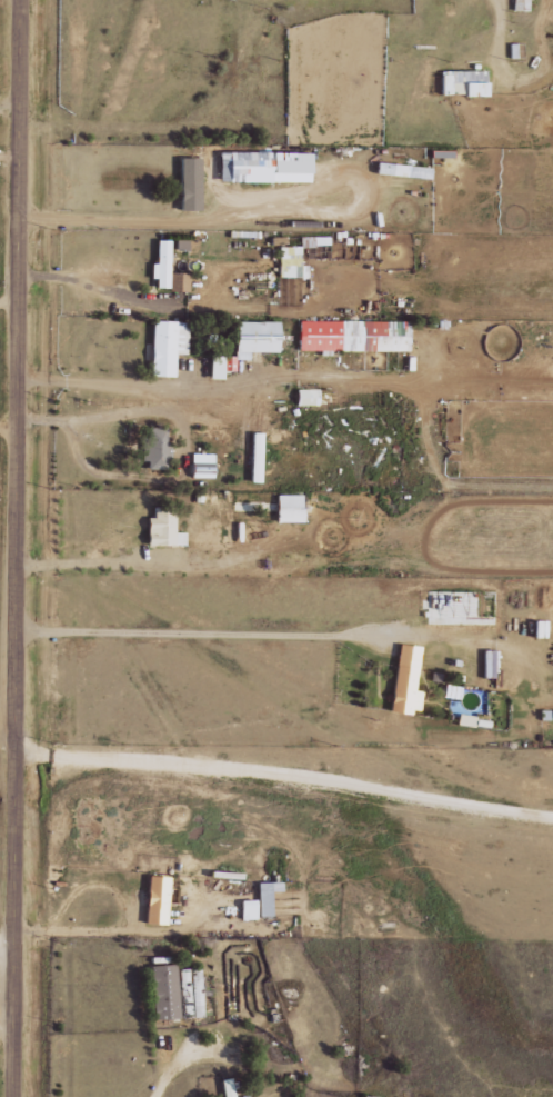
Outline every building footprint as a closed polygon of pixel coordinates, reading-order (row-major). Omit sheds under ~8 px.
[(510,10),(526,10),(526,0),(511,0),(510,10)] [(487,95),(486,70),(438,72),(439,96),(487,95)] [(305,183),(305,153),(217,152),(217,170),(224,170),(224,182),(305,183)] [(199,159),(176,158),(175,210),(198,211),(199,159)] [(153,264),(149,264),(148,279),(153,279),(153,288),(166,289),(167,240),(154,240),(153,264)] [(301,264),(300,246),(278,247),(279,278),(306,277),(306,264),(301,264)] [(187,274),(167,273),(167,291),(186,292),(187,274)] [(296,350),(409,352),(409,322),(296,320),(296,350)] [(148,376),(172,377),(172,354),(185,354),(186,322),(149,321),(148,376)] [(249,360),(249,352),(274,352),(273,341),(277,341),(277,322),(232,323),(232,360),(249,360)] [(319,389),(293,390),(293,406),(319,405),(319,389)] [(142,470),(167,470),(166,427),(144,428),(144,438),(141,438),(142,470)] [(262,434),(249,433),(247,482),(261,482),(262,434)] [(301,523),(301,495),(274,495),(273,522),(301,523)] [(151,507),(151,517),(143,518),(144,546),(185,546),(185,532),(173,532),(173,507),(151,507)] [(496,651),(481,650),(480,677),(495,678),(496,651)] [(420,692),(411,691),(413,669),(392,666),(386,713),(407,715),(407,709),(417,711),(420,692)] [(143,924),(164,924),(165,876),(144,876),(143,924)] [(256,883),(256,900),(238,900),(238,918),(269,918),(269,891),(277,891),(277,882),(256,883)] [(174,965),(147,965),(149,1019),(175,1018),(174,965)] [(176,969),(178,1017),(201,1016),(199,968),(176,969)] [(221,1096),(235,1096),(232,1077),(218,1079),(221,1096)]
